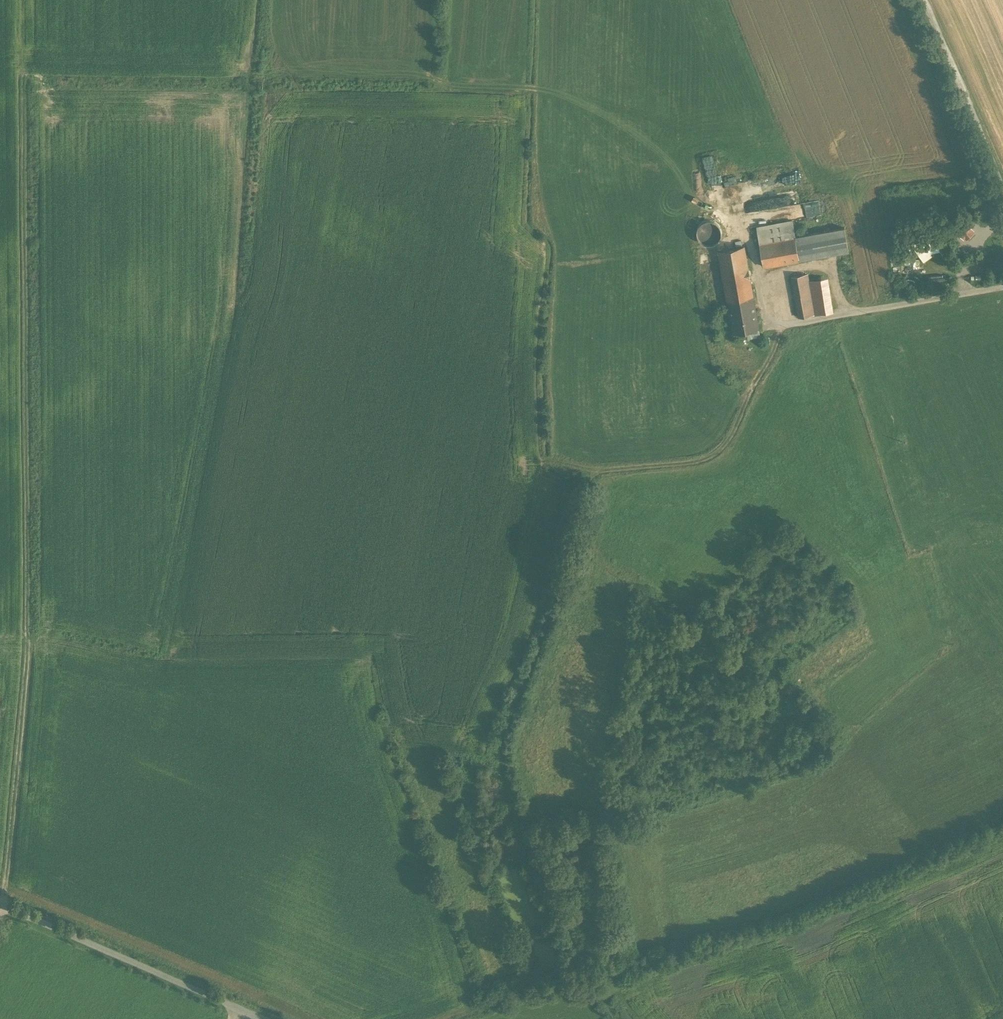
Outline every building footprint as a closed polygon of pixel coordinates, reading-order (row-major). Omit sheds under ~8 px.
[(792,218),(756,225),(759,241),(795,234),(792,218)] [(967,220),(956,229),(963,237),(974,228),(967,220)] [(795,234),(759,241),(764,264),(799,258),(848,249),(844,226),(795,235),(795,234)] [(744,244),(718,248),(728,306),(754,301),(744,244)] [(807,272),(791,274),(799,315),(814,312),(807,272)] [(754,301),(728,306),(733,331),(758,326),(754,301)]
